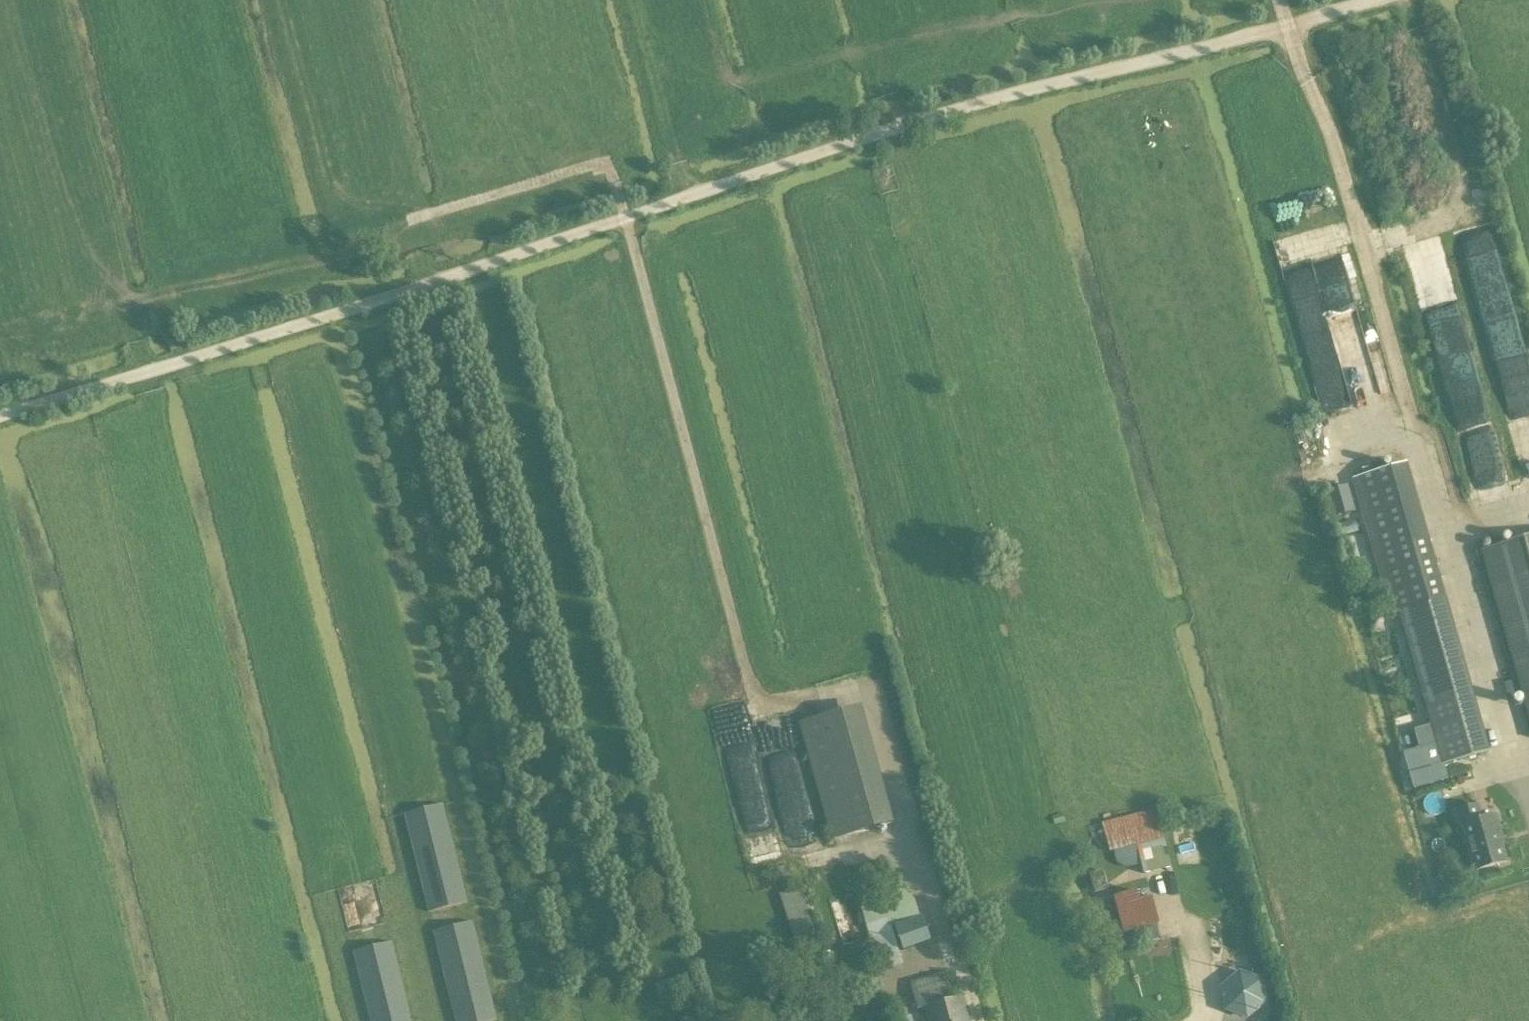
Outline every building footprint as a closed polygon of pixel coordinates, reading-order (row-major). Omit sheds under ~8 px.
[(1399,611),(1445,598),(1407,463),(1361,476),(1399,611)] [(1482,550),(1528,718),(1528,537),(1482,550)] [(1410,761),(1395,765),(1405,791),(1446,777),(1442,765),(1489,754),(1447,598),(1397,613),(1428,716),(1398,728),(1410,761)] [(871,807),(844,710),(801,723),(833,839),(892,823),(886,803),(871,807)] [(429,912),(466,902),(442,805),(404,814),(429,912)] [(1474,871),(1506,862),(1500,838),(1502,837),(1496,815),(1482,819),(1478,805),(1456,811),(1460,827),(1462,826),(1474,871)] [(1173,867),(1158,810),(1102,824),(1109,852),(1114,851),(1117,863),(1126,868),(1141,864),(1143,875),(1173,867)] [(1063,814),(1053,816),(1055,824),(1065,821),(1063,814)] [(805,976),(826,969),(798,888),(778,895),(805,976)] [(869,933),(891,926),(894,926),(919,918),(914,901),(904,891),(861,904),(869,933)] [(1123,935),(1158,926),(1150,899),(1139,902),(1137,892),(1113,898),(1123,935)] [(919,918),(894,926),(902,950),(929,941),(921,918),(919,918)] [(496,1019),(471,922),(434,932),(457,1020),(490,1020),(496,1019)] [(879,971),(902,965),(891,926),(869,933),(879,971)] [(391,943),(355,952),(372,1020),(411,1020),(391,943)] [(1245,1018),(1263,1003),(1260,980),(1238,972),(1221,987),(1225,1010),(1245,1018)] [(961,997),(952,1000),(944,973),(910,983),(917,1010),(924,1008),(928,1020),(967,1020),(961,997)]
